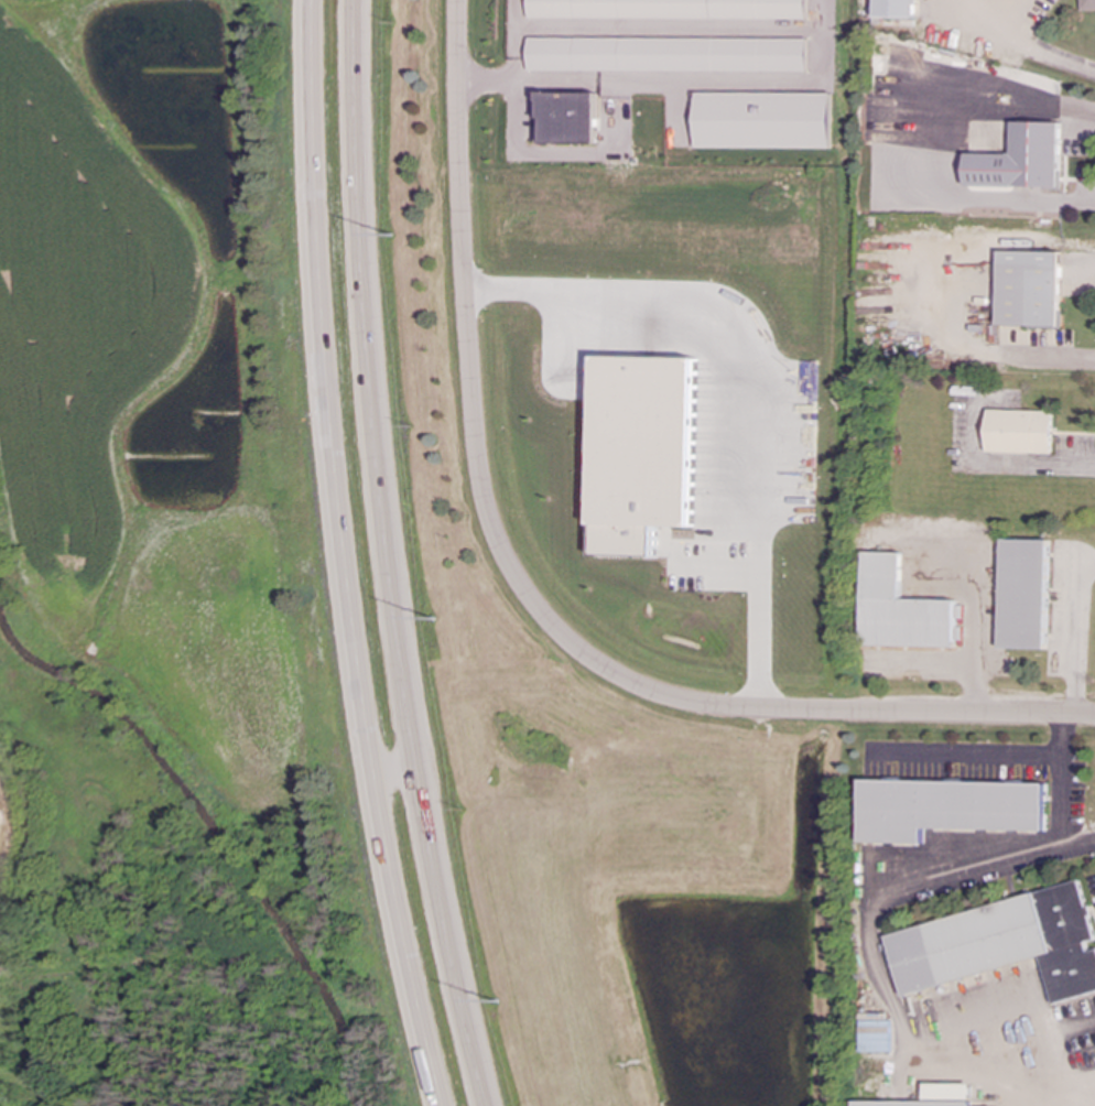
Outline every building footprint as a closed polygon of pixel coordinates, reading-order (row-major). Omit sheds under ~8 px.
[(807,19),(807,0),(527,0),(527,18),(807,19)] [(1094,10),(1094,0),(1082,0),(1083,11),(1094,10)] [(806,37),(527,39),(528,71),(806,71),(806,37)] [(596,93),(540,93),(540,143),(595,143),(596,93)] [(832,94),(696,93),(696,148),(832,149),(832,94)] [(966,186),(1060,187),(1061,122),(1013,121),(1012,154),(967,153),(966,186)] [(1061,252),(999,251),(998,326),(1060,327),(1061,252)] [(669,556),(670,527),(694,528),(696,358),(596,357),(594,555),(669,556)] [(1052,411),(986,410),(986,453),(1051,454),(1052,411)] [(998,648),(1045,649),(1048,540),(1000,539),(998,648)] [(859,646),(953,648),(954,600),(899,599),(899,552),(861,552),(859,646)] [(1045,783),(860,780),(859,843),(922,844),(922,829),(1044,832),(1045,783)] [(1087,951),(1085,942),(1094,940),(1081,883),(886,931),(901,993),(1041,959),(1051,1004),(1094,993),(1094,949),(1087,951)] [(971,1084),(924,1083),(924,1102),(854,1102),(854,1105),(970,1105),(971,1084)]
